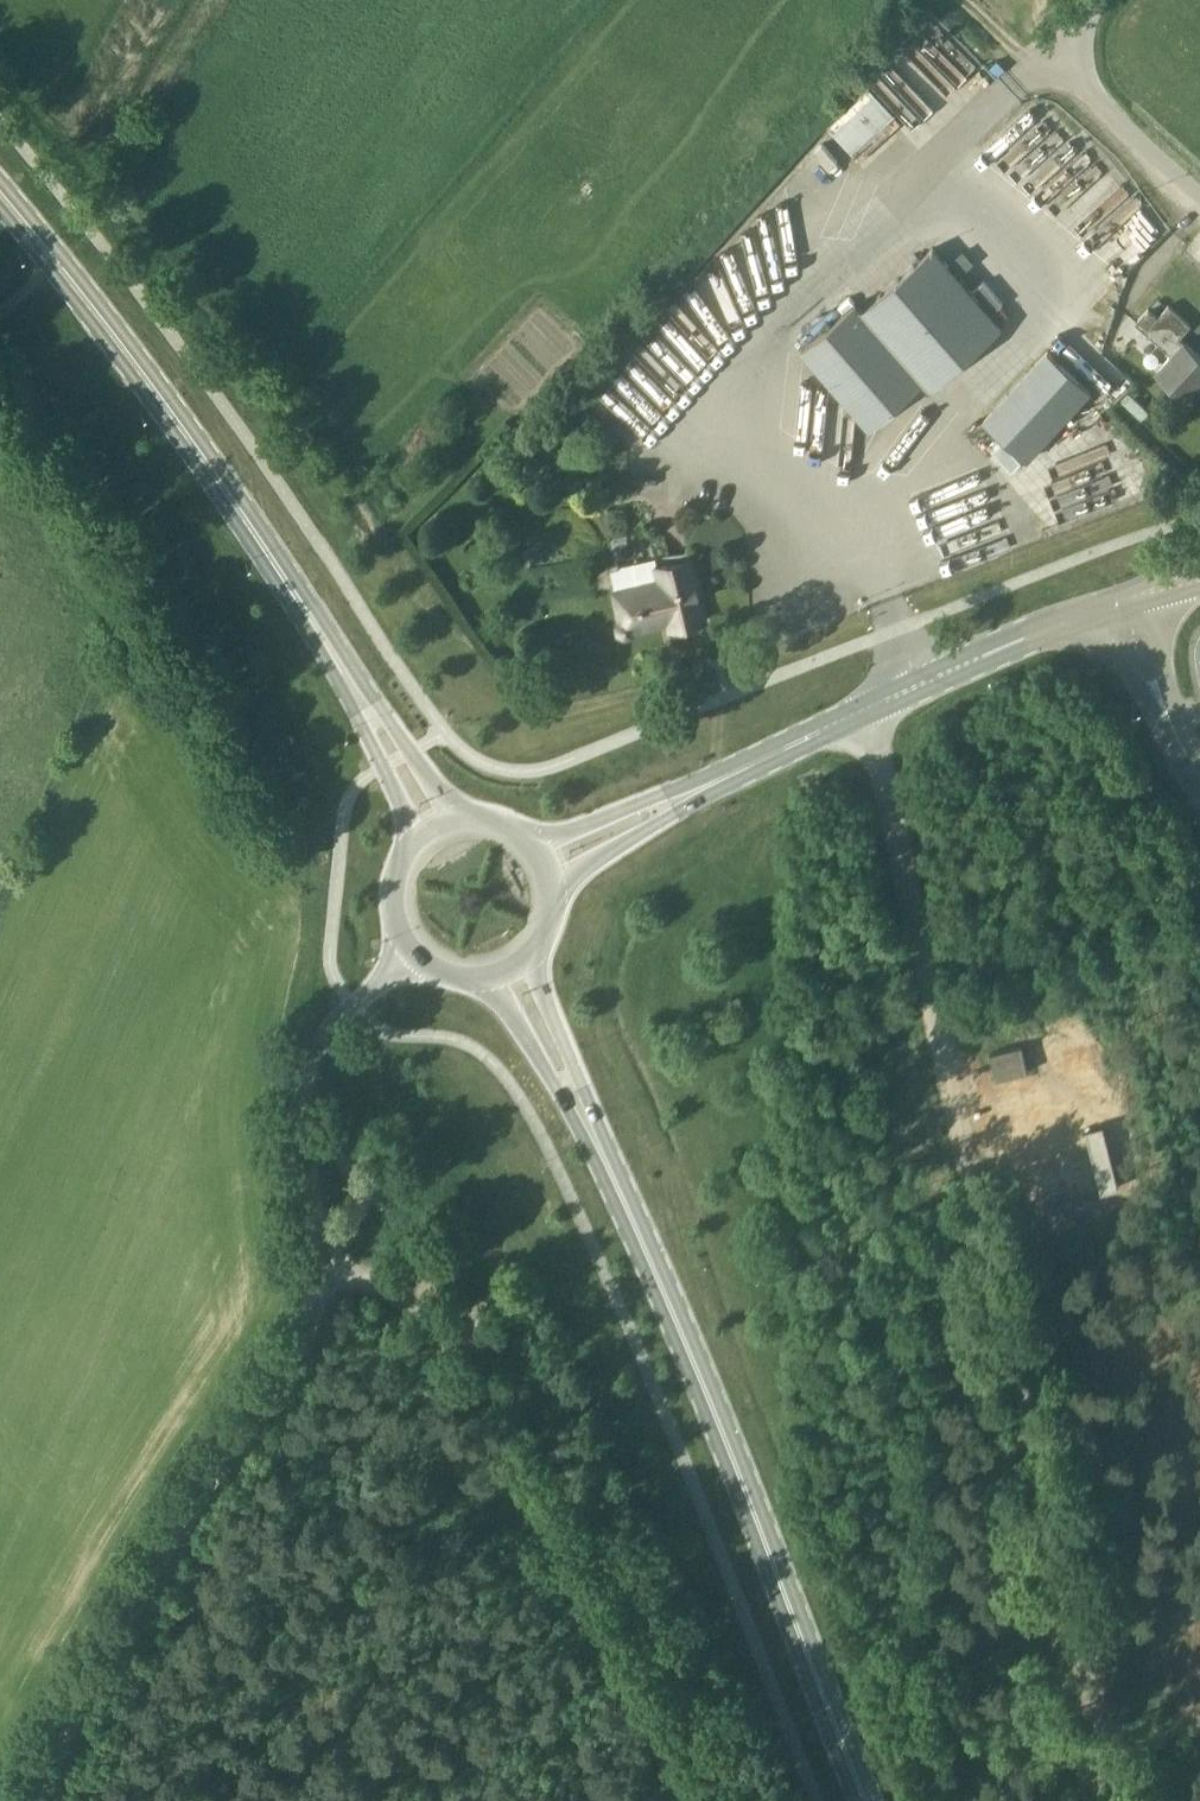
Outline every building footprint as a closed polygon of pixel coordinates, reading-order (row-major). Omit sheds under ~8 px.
[(823,125),(858,161),(899,122),(864,85),(823,125)] [(1001,327),(932,248),(861,310),(855,303),(801,350),(869,429),(922,383),(928,390),(1001,327)] [(1136,322),(1171,355),(1158,369),(1186,396),(1199,380),(1199,355),(1180,337),(1191,325),(1169,305),(1158,316),(1149,308),(1136,322)] [(1091,390),(1048,351),(983,421),(1026,461),(1091,390)] [(704,620),(690,559),(657,567),(661,582),(615,592),(622,620),(618,626),(619,632),(625,636),(631,634),(635,628),(669,620),(671,627),(681,625),(685,628),(692,626),(695,622),(704,620)] [(809,783),(811,788),(824,782),(821,777),(809,783)] [(1116,1188),(1102,1125),(1085,1128),(1099,1191),(1116,1188)]
